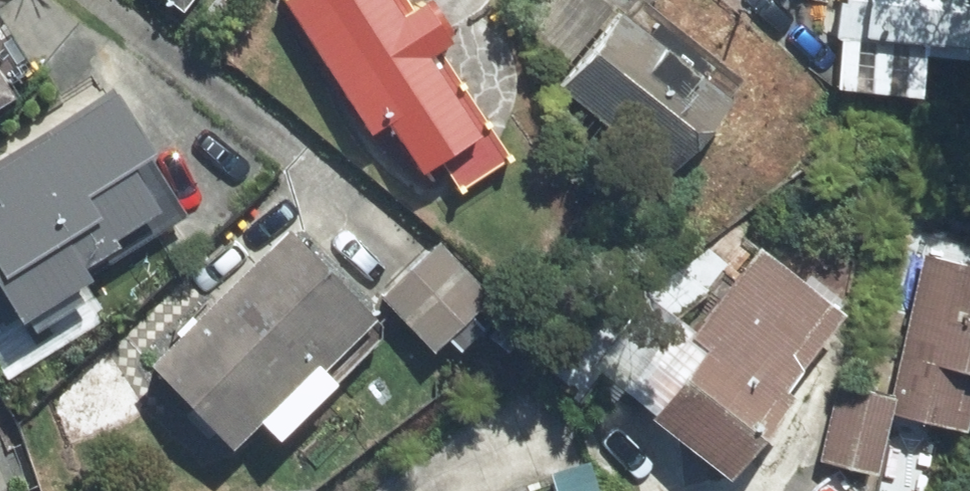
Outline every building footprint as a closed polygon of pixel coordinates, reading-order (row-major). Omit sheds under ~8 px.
[(178,9),(186,0),(167,0),(178,9)] [(365,132),(383,120),(416,170),(474,133),(424,56),(447,41),(420,0),(397,15),(387,0),(279,0),(365,132)] [(563,88),(671,171),(728,96),(700,74),(707,65),(655,25),(648,35),(602,0),(538,0),(518,26),(576,70),(563,88)] [(843,0),(837,0),(835,37),(840,38),(837,89),(914,93),(917,51),(954,53),(958,0),(843,0)] [(9,94),(0,79),(0,100),(9,94)] [(16,319),(84,276),(78,265),(112,243),(108,235),(120,228),(131,245),(182,213),(144,153),(148,150),(110,90),(0,159),(0,295),(16,319)] [(286,233),(147,365),(227,448),(255,420),(273,439),(333,382),(320,369),(370,320),(286,233)] [(438,243),(379,299),(429,350),(488,294),(438,243)] [(646,416),(723,477),(788,395),(779,388),(839,313),(756,246),(690,329),(647,294),(590,365),(649,412),(646,416)] [(917,255),(886,394),(836,383),(818,462),(873,473),(886,413),(961,429),(964,414),(969,415),(969,266),(917,255)]
